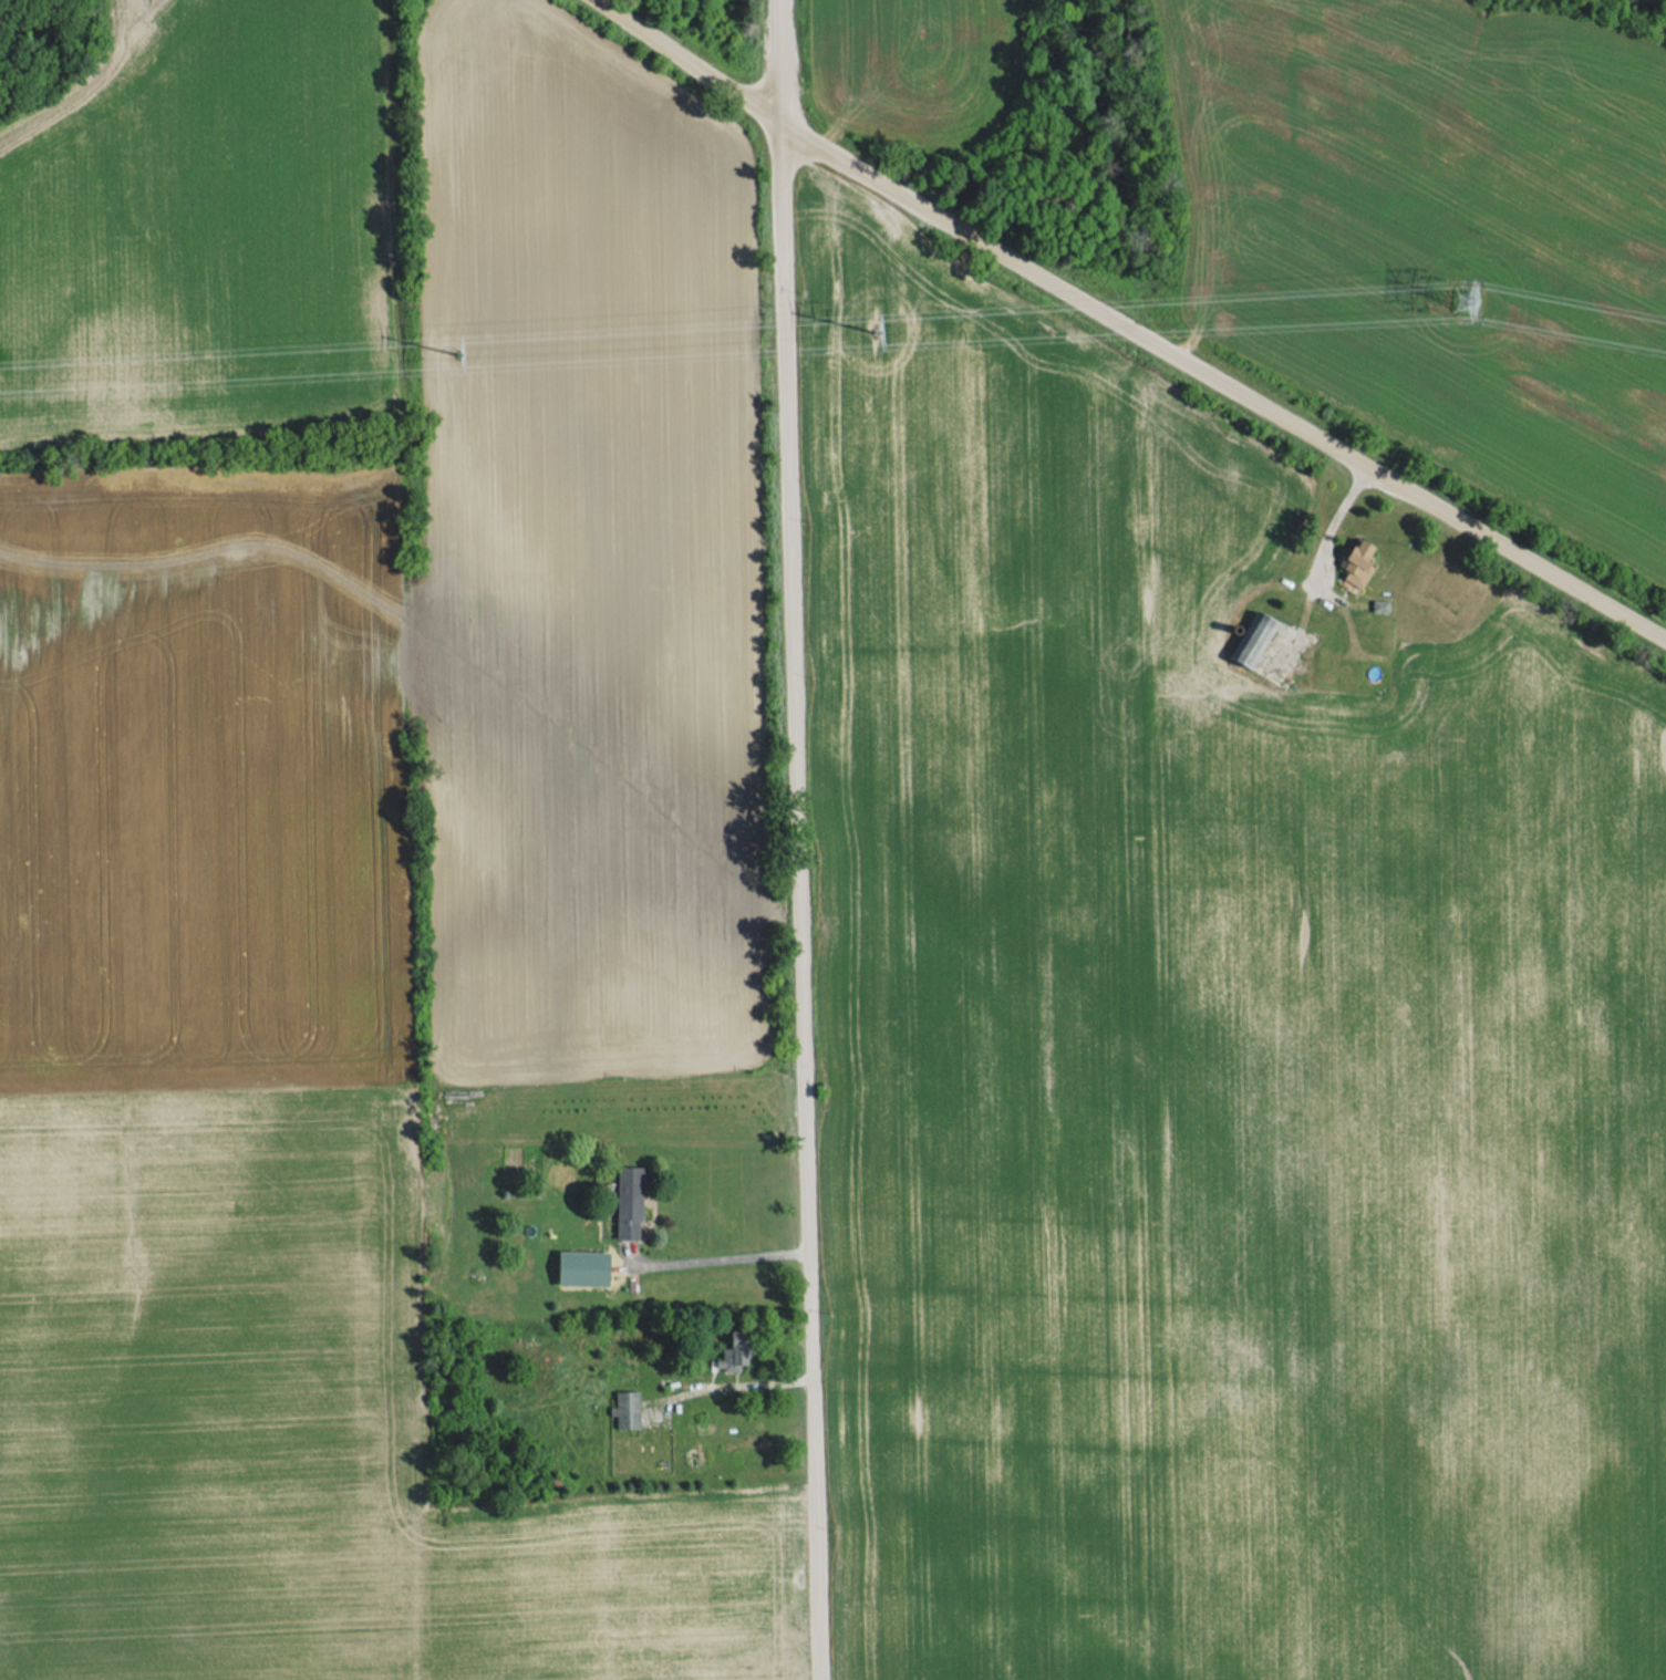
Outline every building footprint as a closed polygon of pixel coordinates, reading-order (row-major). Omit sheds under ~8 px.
[(1374,567),(1366,562),(1375,547),(1359,536),(1340,565),(1348,571),(1340,584),(1356,594),(1374,567)] [(1250,668),(1278,622),(1256,609),(1229,656),(1250,668)] [(617,1239),(641,1239),(642,1167),(618,1166),(617,1239)] [(558,1284),(609,1285),(609,1252),(559,1251),(558,1284)] [(739,1370),(739,1364),(750,1364),(749,1330),(731,1331),(731,1347),(722,1348),(723,1359),(717,1359),(717,1370),(739,1370)] [(617,1428),(640,1428),(639,1390),(616,1391),(616,1407),(611,1407),(611,1415),(616,1415),(617,1428)]
